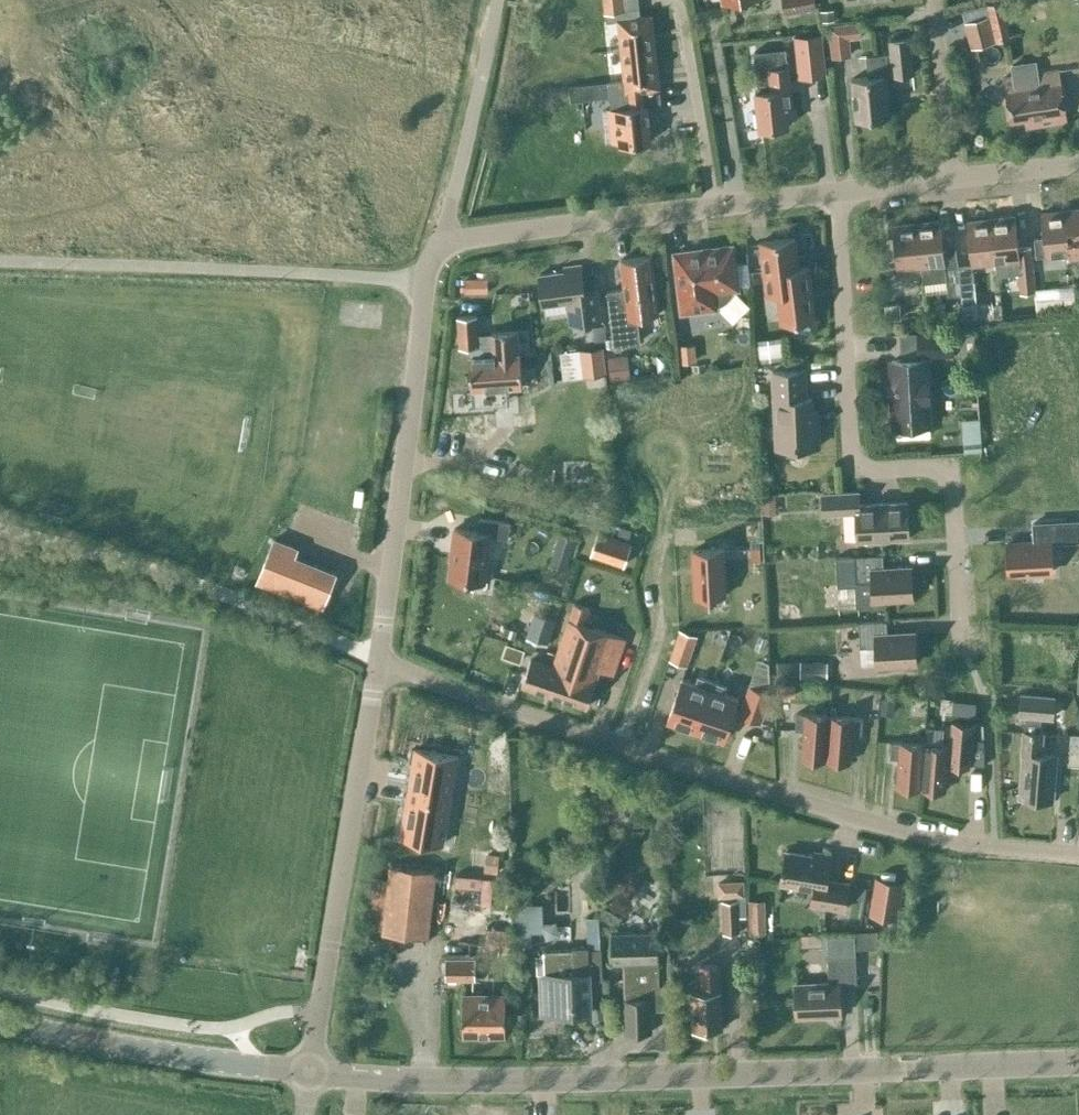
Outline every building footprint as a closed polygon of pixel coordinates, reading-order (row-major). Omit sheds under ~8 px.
[(607,22),(618,21),(624,80),(608,81),(609,97),(610,109),(616,109),(619,141),(619,144),(651,140),(649,123),(647,107),(661,105),(660,88),(652,16),(641,17),(640,17),(638,0),(605,0),(607,22)] [(815,7),(814,0),(783,0),(785,12),(815,7)] [(834,8),(820,10),(821,21),(835,19),(834,8)] [(968,21),(974,46),(996,41),(990,16),(968,21)] [(828,25),(831,56),(851,54),(849,38),(860,37),(859,22),(828,25)] [(821,33),(794,36),(799,77),(825,74),(821,33)] [(885,76),(912,74),(909,39),(889,41),(890,54),(870,56),(873,77),(852,79),(856,118),(889,115),(885,76)] [(786,48),(754,52),(758,90),(755,91),(759,129),(788,125),(787,117),(793,116),(788,66),(786,48)] [(1013,76),(1003,78),(1010,122),(1024,120),(1025,128),(1067,122),(1059,70),(1037,73),(1035,62),(1011,65),(1013,76)] [(1078,232),(1078,210),(1066,211),(1069,234),(1078,232)] [(1044,237),(1035,238),(1037,256),(1069,252),(1071,252),(1069,234),(1066,211),(1041,214),(1044,237)] [(1031,246),(1018,247),(1015,217),(991,219),(995,261),(996,274),(1018,272),(1020,292),(1035,291),(1031,246)] [(995,261),(991,219),(967,222),(971,264),(995,261)] [(940,221),(916,224),(921,265),(923,281),(945,278),(947,295),(961,294),(974,293),(971,266),(958,268),(957,258),(944,260),(940,221)] [(921,265),(916,224),(892,227),(897,268),(921,265)] [(1069,234),(1071,252),(1069,252),(1070,256),(1078,255),(1078,232),(1069,234)] [(780,322),(815,318),(809,266),(798,267),(794,238),(759,242),(766,294),(776,292),(780,322)] [(732,246),(674,253),(682,311),(715,307),(715,303),(720,302),(721,302),(724,300),(727,298),(728,296),(729,295),(731,292),(732,289),(732,288),(737,288),(732,246)] [(658,313),(651,256),(620,260),(624,289),(607,292),(613,345),(640,341),(636,315),(658,313)] [(570,323),(601,319),(597,289),(584,290),(580,264),(564,266),(565,271),(539,274),(543,305),(567,302),(570,323)] [(487,277),(486,277),(464,278),(465,293),(487,292),(487,277)] [(975,308),(974,295),(962,295),(964,324),(1001,321),(1000,306),(975,308)] [(1074,296),(1036,299),(1037,311),(1075,307),(1074,296)] [(884,304),(886,320),(901,318),(900,303),(884,304)] [(459,347),(468,346),(479,345),(478,314),(456,316),(459,347)] [(604,325),(593,326),(595,340),(606,339),(604,325)] [(952,332),(918,334),(919,353),(953,351),(974,350),(972,329),(951,330),(952,332)] [(517,331),(484,333),(485,345),(479,345),(468,346),(471,389),(472,389),(473,406),(502,404),(501,387),(522,385),(519,354),(517,331)] [(776,337),(754,340),(757,362),(779,359),(776,337)] [(691,344),(680,345),(681,362),(693,361),(691,344)] [(603,347),(580,350),(583,375),(606,372),(603,347)] [(608,358),(610,379),(626,377),(624,356),(608,358)] [(902,360),(891,361),(895,426),(929,424),(926,359),(902,360)] [(705,364),(691,365),(692,372),(705,370),(705,364)] [(819,446),(817,410),(812,410),(811,397),(805,397),(804,370),(773,371),(776,448),(819,446)] [(984,441),(984,416),(967,417),(968,441),(984,441)] [(909,538),(907,502),(859,505),(858,492),(822,494),(823,514),(855,512),(857,541),(909,538)] [(776,495),(761,495),(761,514),(776,513),(776,495)] [(450,577),(483,581),(489,536),(508,538),(510,521),(480,518),(478,531),(454,528),(450,558),(453,558),(450,577)] [(1009,574),(1052,572),(1051,542),(1059,541),(1058,521),(1033,523),(1034,541),(1007,543),(1009,574)] [(621,527),(619,534),(629,537),(631,531),(621,527)] [(624,565),(631,544),(597,533),(590,554),(624,565)] [(561,535),(556,550),(570,555),(575,540),(561,535)] [(297,548),(277,540),(260,583),(323,607),(336,572),(294,556),(297,548)] [(760,548),(751,548),(752,561),(761,561),(760,548)] [(723,549),(692,550),(695,596),(725,595),(723,549)] [(882,555),(854,557),(835,558),(837,586),(855,585),(856,607),(874,606),(874,599),(912,597),(911,568),(883,569),(882,555)] [(613,675),(625,639),(584,625),(589,608),(572,603),(566,619),(568,620),(552,667),(559,670),(550,695),(587,707),(599,671),(613,675)] [(534,613),(526,638),(546,645),(555,620),(534,613)] [(886,620),(858,622),(859,648),(875,647),(876,665),(916,662),(914,633),(887,635),(886,620)] [(504,627),(502,635),(514,639),(517,630),(504,627)] [(680,630),(670,659),(686,665),(697,636),(680,630)] [(522,663),(526,651),(507,644),(502,657),(522,663)] [(875,647),(859,648),(861,666),(876,665),(875,647)] [(559,670),(552,667),(530,660),(522,686),(550,695),(559,670)] [(799,662),(777,661),(776,676),(799,677),(799,662)] [(800,662),(800,678),(827,678),(827,662),(800,662)] [(681,681),(666,723),(695,732),(712,682),(697,677),(694,685),(681,681)] [(726,687),(712,682),(695,732),(723,742),(737,700),(724,695),(726,687)] [(795,697),(794,686),(778,686),(778,697),(795,697)] [(761,723),(770,695),(749,688),(740,716),(761,723)] [(1053,716),(1054,696),(1021,693),(1019,713),(1026,714),(1024,731),(1023,730),(1022,752),(1023,753),(1019,797),(1052,800),(1056,754),(1041,753),(1043,732),(1039,732),(1041,715),(1053,716)] [(882,698),(881,710),(894,711),(895,699),(882,698)] [(825,761),(829,716),(805,714),(796,713),(794,729),(803,730),(801,759),(825,761)] [(829,716),(825,761),(850,763),(852,734),(861,735),(862,719),(853,718),(829,716)] [(924,744),(920,789),(945,791),(947,766),(948,766),(948,767),(968,769),(969,764),(971,739),(972,724),(952,723),(950,746),(941,746),(942,729),(925,728),(924,744)] [(1069,753),(1078,754),(1078,737),(1071,736),(1069,753)] [(891,742),(889,758),(898,758),(896,787),(920,789),(924,744),(900,742),(900,743),(891,742)] [(452,790),(444,789),(449,756),(458,757),(458,756),(415,749),(409,783),(452,790)] [(439,815),(443,789),(452,791),(452,790),(409,783),(400,835),(444,843),(448,816),(439,815)] [(826,879),(831,855),(814,852),(813,855),(785,851),(780,884),(813,889),(811,904),(844,910),(848,883),(826,879)] [(487,855),(486,872),(497,873),(498,856),(487,855)] [(373,894),(370,921),(381,922),(380,934),(428,939),(435,872),(387,867),(384,895),(373,894)] [(876,878),(870,914),(891,918),(896,919),(902,883),(897,882),(876,878)] [(744,880),(717,882),(718,897),(738,896),(745,896),(744,880)] [(738,900),(722,901),(723,933),(739,932),(739,918),(746,918),(745,896),(738,896),(738,900)] [(598,916),(612,924),(619,913),(605,905),(598,916)] [(540,907),(518,907),(518,928),(518,932),(531,932),(541,931),(541,928),(540,907)] [(599,917),(587,918),(588,946),(588,949),(600,949),(599,917)] [(765,922),(750,922),(750,933),(766,933),(765,922)] [(651,1032),(650,997),(650,987),(659,987),(657,932),(611,933),(612,963),(623,963),(624,1033),(651,1032)] [(876,932),(854,933),(854,935),(855,947),(876,946),(876,932)] [(828,982),(794,983),(796,1017),(841,1015),(840,984),(856,984),(855,947),(854,935),(826,936),(828,982)] [(757,941),(749,942),(749,963),(750,981),(764,980),(763,957),(758,957),(757,941)] [(602,979),(600,949),(588,949),(588,946),(572,947),(572,950),(543,951),(540,955),(540,974),(542,1014),(590,1012),(589,980),(602,979)] [(475,981),(475,958),(445,958),(444,980),(475,981)] [(700,965),(700,978),(701,992),(691,992),(692,1030),(722,1029),(721,991),(720,991),(719,964),(700,965)] [(505,1035),(505,994),(463,993),(462,1035),(505,1035)]
